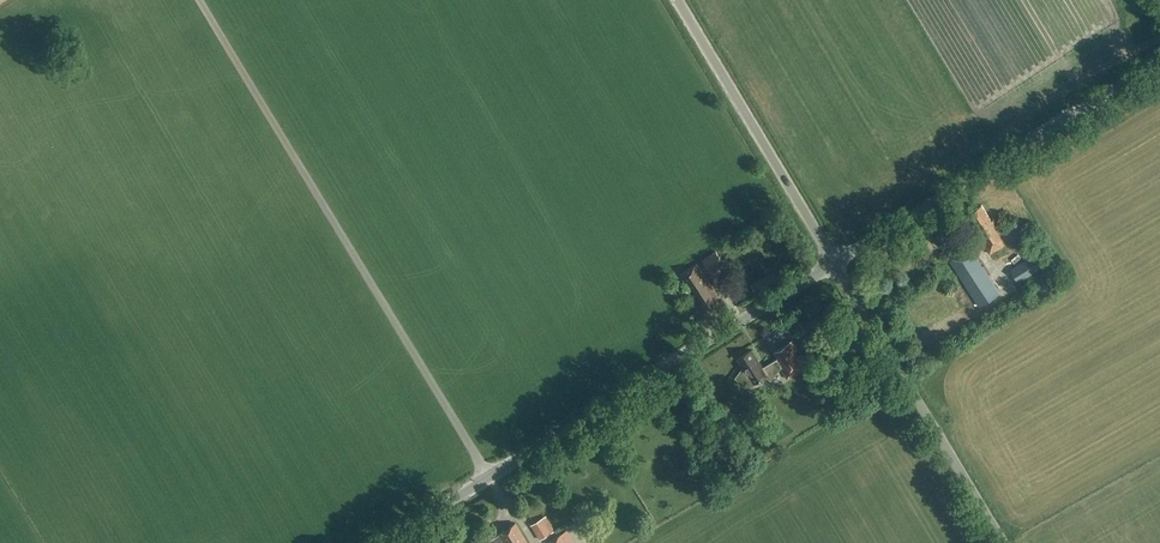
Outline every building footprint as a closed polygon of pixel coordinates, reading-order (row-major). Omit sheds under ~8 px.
[(981,205),(968,214),(981,235),(979,236),(990,254),(1022,233),(1016,223),(1002,232),(994,219),(991,221),(981,205)] [(737,249),(751,241),(747,234),(733,242),(737,249)] [(970,248),(950,261),(979,306),(1000,293),(993,283),(990,285),(985,279),(989,277),(970,248)] [(702,259),(710,272),(724,262),(716,251),(702,259)] [(1043,267),(1035,254),(1011,270),(1017,282),(1043,267)] [(697,264),(682,273),(689,284),(690,283),(707,308),(717,302),(715,299),(718,296),(697,264)] [(769,274),(751,283),(756,294),(774,284),(769,274)] [(749,386),(753,383),(767,375),(770,378),(779,368),(780,367),(787,379),(808,367),(792,341),(774,352),(778,358),(762,368),(752,350),(738,358),(743,366),(736,375),(749,386)] [(531,525),(540,540),(555,530),(545,516),(531,525)] [(515,522),(497,534),(498,535),(485,542),(483,539),(476,542),(528,542),(515,522)] [(566,530),(547,542),(548,542),(574,542),(566,530)]
